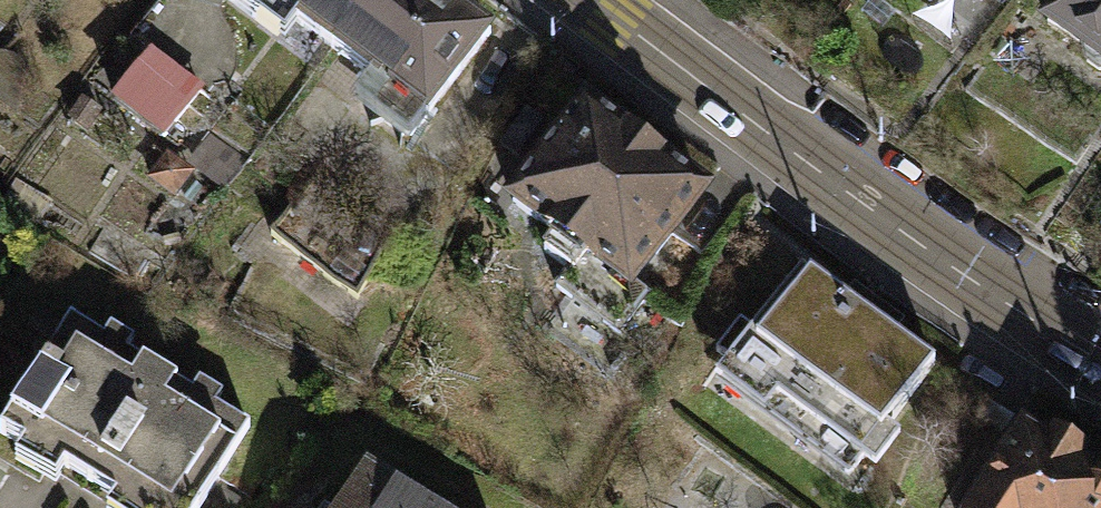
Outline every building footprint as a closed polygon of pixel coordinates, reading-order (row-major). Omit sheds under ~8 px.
[(330,47),(365,0),(228,0),(255,20),(269,2),(330,47)] [(446,0),(365,0),(330,47),(389,90),(374,110),(409,136),(488,31),(446,0)] [(1044,24),(1100,62),(1100,0),(1061,0),(1044,24)] [(173,158),(216,98),(160,58),(117,117),(173,158)] [(694,190),(580,106),(510,201),(550,230),(537,247),(563,266),(550,284),(613,330),(641,292),(627,281),(694,190)] [(293,201),(271,231),(353,297),(372,259),(293,201)] [(928,363),(798,268),(752,330),(735,317),(709,353),(724,364),(712,381),(844,478),(859,458),(874,469),(898,437),(882,425),(928,363)] [(0,431),(0,433),(123,507),(193,507),(244,424),(70,318),(0,431)] [(973,507),(1100,507),(1100,477),(1076,463),(1082,453),(1051,435),(1047,443),(1021,427),(973,507)] [(339,507),(421,507),(361,472),(339,507)]
